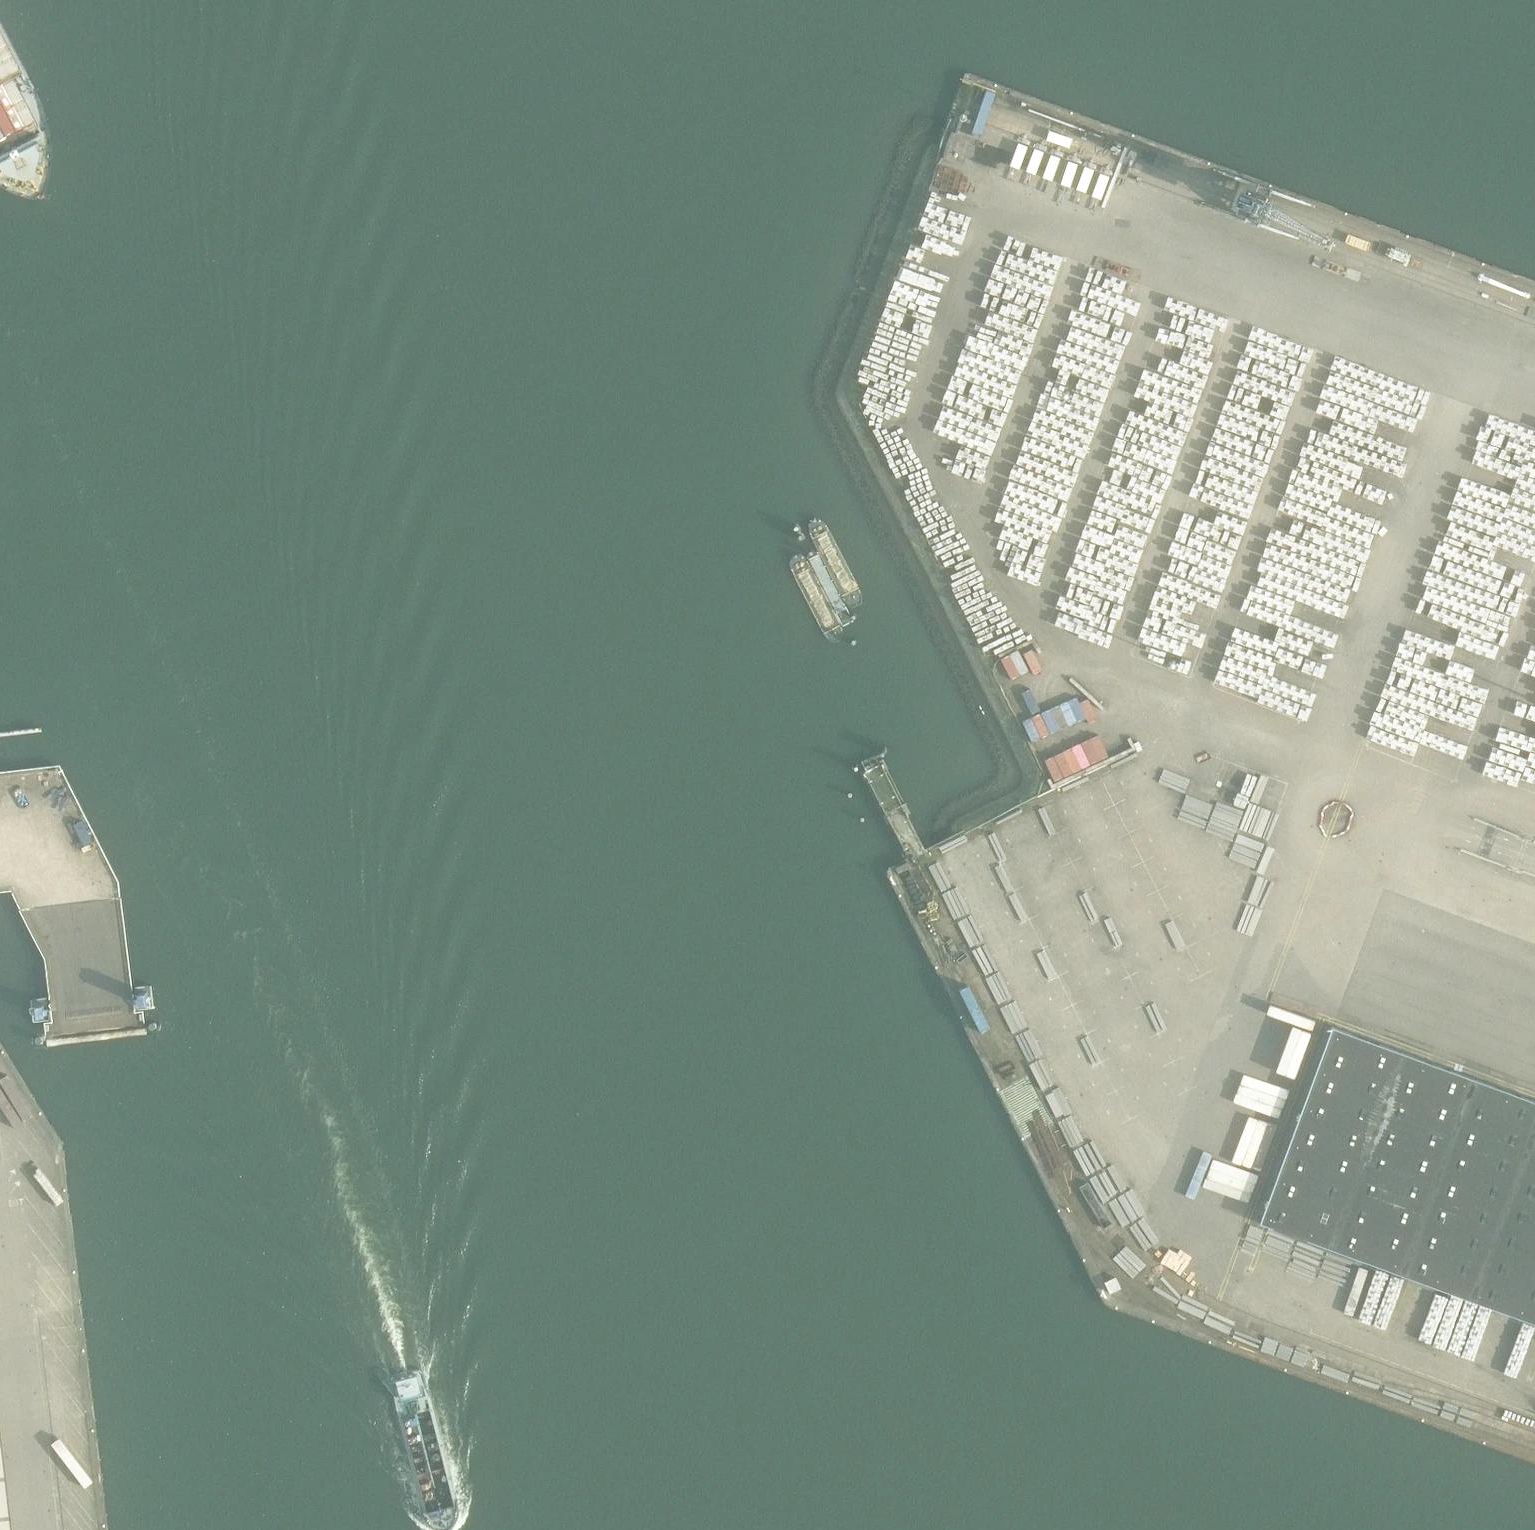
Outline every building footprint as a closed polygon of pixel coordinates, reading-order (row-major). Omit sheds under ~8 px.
[(154,1010),(152,987),(135,989),(135,996),(139,996),(139,1002),(136,1002),(137,1011),(154,1010)] [(31,1001),(33,1023),(50,1021),(50,1014),(46,1015),(45,1008),(48,1008),(47,999),(31,1001)] [(1333,1026),(1260,1223),(1534,1324),(1534,1100),(1333,1026)]
